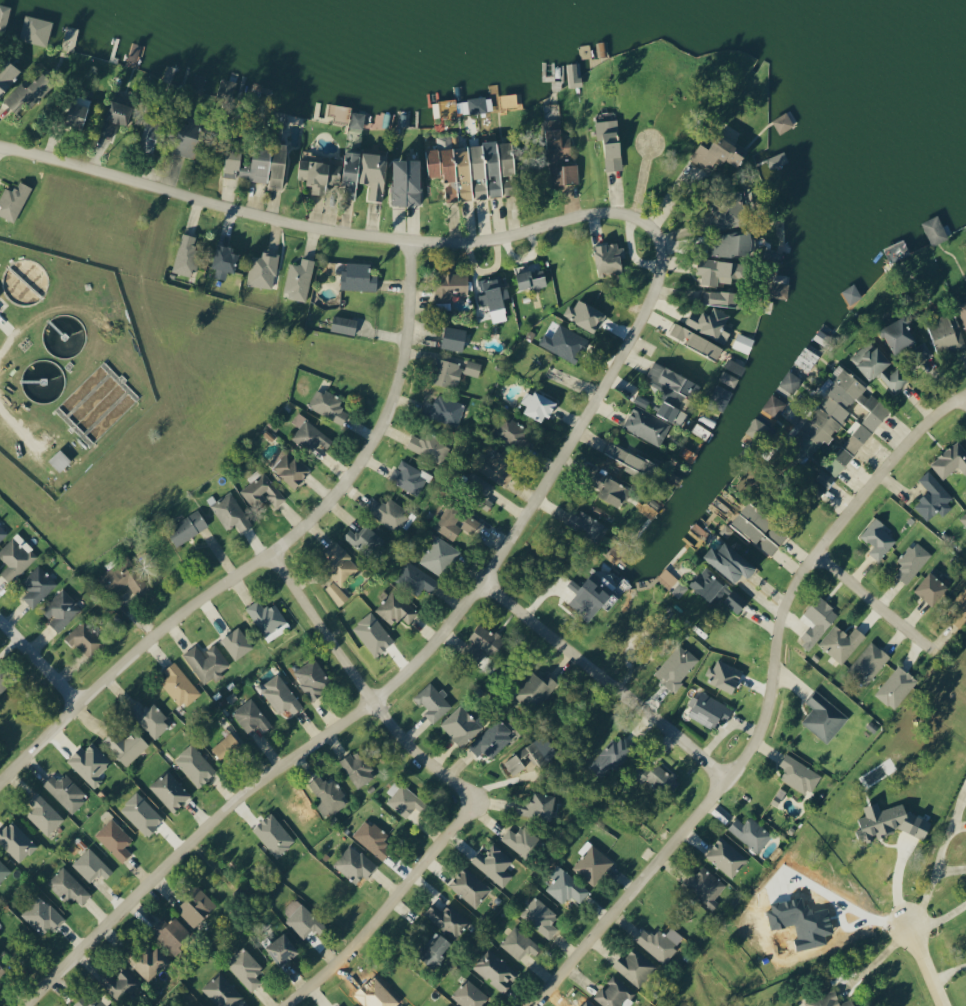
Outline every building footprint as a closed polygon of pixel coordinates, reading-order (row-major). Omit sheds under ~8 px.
[(5,33),(11,7),(0,4),(0,31),(5,33)] [(53,20),(26,14),(19,39),(47,46),(53,20)] [(21,67),(6,57),(0,65),(0,95),(21,67)] [(568,63),(569,87),(583,86),(582,77),(578,77),(577,62),(568,63)] [(55,83),(44,70),(27,84),(24,81),(3,98),(16,114),(55,83)] [(204,75),(195,74),(193,92),(203,93),(204,75)] [(487,111),(484,95),(468,98),(470,113),(487,111)] [(105,118),(128,124),(134,106),(111,99),(105,118)] [(85,123),(89,104),(71,100),(67,119),(85,123)] [(350,128),(364,129),(365,112),(351,111),(350,128)] [(163,123),(148,118),(139,146),(153,151),(163,123)] [(172,153),(192,159),(203,124),(182,118),(172,153)] [(622,169),(620,119),(596,120),(597,139),(605,138),(607,170),(622,169)] [(100,135),(113,137),(115,123),(102,121),(100,135)] [(547,128),(552,184),(579,181),(578,163),(572,163),(570,137),(563,137),(562,127),(547,128)] [(690,159),(711,171),(719,156),(737,166),(747,149),(719,132),(710,147),(701,141),(690,159)] [(252,166),(241,165),(240,178),(269,181),(268,186),(284,187),(288,143),(254,140),(252,166)] [(515,140),(468,142),(468,149),(454,150),(454,147),(428,148),(429,175),(445,174),(446,201),(459,200),(459,198),(504,197),(504,194),(517,194),(515,140)] [(240,142),(225,142),(226,176),(241,176),(240,142)] [(360,151),(347,149),(342,198),(356,199),(360,151)] [(388,154),(364,152),(361,181),(370,181),(369,199),(384,200),(388,154)] [(421,156),(395,157),(395,184),(392,184),(392,205),(422,204),(421,156)] [(308,193),(324,193),(324,183),(340,183),(340,160),(298,160),(298,178),(308,178),(308,193)] [(0,197),(0,205),(1,205),(0,208),(0,215),(16,222),(32,185),(19,180),(14,190),(5,186),(0,197)] [(745,225),(739,188),(726,190),(728,199),(715,201),(719,229),(745,225)] [(948,239),(939,215),(923,221),(932,245),(948,239)] [(191,276),(200,236),(182,232),(173,272),(191,276)] [(713,255),(754,254),(754,232),(712,233),(713,255)] [(233,251),(234,245),(216,242),(213,267),(237,270),(239,251),(233,251)] [(622,242),(595,245),(599,274),(625,271),(622,242)] [(273,289),(280,253),(263,250),(262,256),(253,254),(247,284),(273,289)] [(291,262),(283,294),(306,300),(316,259),(302,256),(300,264),(291,262)] [(702,283),(732,283),(732,277),(740,277),(741,259),(698,258),(697,274),(702,274),(702,283)] [(341,289),(377,290),(378,274),(369,274),(369,263),(347,262),(347,270),(342,270),(341,289)] [(547,285),(545,268),(517,272),(520,288),(547,285)] [(436,300),(452,299),(452,295),(469,295),(468,272),(435,273),(436,300)] [(510,296),(508,286),(501,287),(499,276),(478,280),(481,291),(479,291),(481,306),(489,305),(490,309),(506,306),(504,297),(510,296)] [(789,283),(775,281),(774,296),(787,298),(789,283)] [(863,296),(855,283),(843,290),(850,303),(863,296)] [(704,289),(704,303),(743,304),(744,291),(704,289)] [(597,332),(607,311),(579,298),(574,307),(569,304),(563,315),(597,332)] [(669,339),(719,358),(724,343),(726,344),(733,326),(726,323),(730,313),(713,306),(711,313),(703,310),(701,314),(690,310),(684,325),(675,321),(669,339)] [(927,320),(939,354),(965,345),(955,311),(927,320)] [(358,318),(333,315),(332,331),(356,333),(358,318)] [(921,341),(904,315),(884,328),(901,354),(921,341)] [(544,333),(539,346),(578,362),(588,336),(558,324),(552,337),(544,333)] [(463,351),(467,329),(446,325),(441,346),(463,351)] [(749,353),(755,339),(738,332),(732,347),(749,353)] [(850,358),(871,380),(878,374),(895,392),(908,379),(898,368),(891,374),(884,367),(891,360),(878,346),(874,350),(866,343),(850,358)] [(433,382),(459,387),(463,363),(437,359),(433,382)] [(482,363),(467,360),(465,374),(479,377),(482,363)] [(647,377),(668,385),(657,416),(679,424),(685,408),(680,406),(685,395),(690,397),(697,378),(653,361),(647,377)] [(799,424),(825,445),(852,412),(848,408),(867,385),(840,363),(834,371),(839,375),(799,424)] [(734,387),(739,378),(724,370),(719,379),(734,387)] [(779,384),(793,393),(802,379),(789,370),(779,384)] [(733,391),(716,384),(708,403),(725,410),(733,391)] [(349,411),(339,407),(343,398),(317,387),(308,408),(344,423),(349,411)] [(873,431),(890,410),(865,389),(857,399),(871,411),(862,422),(873,431)] [(556,400),(536,390),(525,412),(545,422),(556,400)] [(458,427),(466,404),(437,394),(434,403),(425,400),(421,414),(458,427)] [(760,414),(774,423),(787,403),(773,394),(760,414)] [(624,428),(661,444),(671,422),(633,406),(624,428)] [(299,427),(292,438),(312,452),(319,442),(327,448),(334,438),(298,413),(292,421),(299,427)] [(494,438),(530,450),(536,430),(500,418),(494,438)] [(873,431),(861,422),(825,468),(836,477),(873,431)] [(413,434),(406,447),(441,464),(451,444),(425,431),(422,438),(413,434)] [(943,479),(958,466),(965,474),(965,473),(965,448),(958,439),(930,464),(943,479)] [(605,451),(648,474),(654,463),(611,440),(605,451)] [(294,488),(310,471),(284,446),(268,463),(294,488)] [(494,446),(481,474),(505,485),(518,457),(494,446)] [(48,460),(59,472),(72,460),(60,448),(48,460)] [(821,486),(826,490),(835,477),(824,469),(812,485),(819,490),(821,486)] [(927,471),(919,479),(929,490),(913,505),(927,520),(938,510),(943,516),(957,503),(927,471)] [(276,507),(286,499),(264,472),(240,492),(250,504),(264,492),(276,507)] [(621,505),(629,485),(607,476),(599,496),(621,505)] [(493,501),(486,498),(492,485),(484,481),(474,503),(489,510),(493,501)] [(240,531),(251,526),(233,492),(211,503),(225,530),(237,524),(240,531)] [(365,512),(399,531),(410,512),(388,500),(386,504),(373,497),(365,512)] [(772,554),(789,533),(749,501),(732,522),(772,554)] [(433,527),(453,541),(463,526),(461,525),(468,514),(450,502),(433,527)] [(608,525),(576,509),(568,525),(600,541),(608,525)] [(176,545),(209,527),(200,510),(166,527),(176,545)] [(481,523),(470,515),(461,527),(472,535),(481,523)] [(868,553),(879,561),(897,537),(873,519),(861,536),(874,545),(868,553)] [(351,528),(345,534),(362,554),(380,538),(367,523),(356,533),(351,528)] [(16,533),(0,550),(0,557),(8,564),(0,573),(12,583),(39,554),(16,533)] [(420,564),(443,576),(458,548),(435,536),(420,564)] [(704,555),(736,581),(745,571),(750,576),(758,566),(726,539),(719,548),(713,544),(704,555)] [(336,541),(318,559),(342,584),(360,567),(336,541)] [(892,572),(907,584),(932,553),(916,541),(892,572)] [(127,583),(135,594),(149,583),(127,555),(97,578),(111,596),(127,583)] [(418,595),(423,588),(432,593),(440,581),(406,561),(394,580),(418,595)] [(23,597),(32,607),(57,584),(39,565),(21,581),(29,591),(23,597)] [(690,582),(712,604),(729,588),(708,565),(690,582)] [(915,590),(933,605),(949,586),(931,570),(915,590)] [(592,620),(614,587),(591,572),(569,604),(592,620)] [(325,589),(340,606),(349,598),(334,580),(325,589)] [(689,587),(682,580),(671,591),(679,598),(689,587)] [(965,622),(965,586),(945,616),(962,628),(965,622)] [(83,608),(64,588),(41,609),(50,620),(48,621),(58,632),(83,608)] [(401,616),(408,623),(418,612),(394,589),(375,610),(392,626),(401,616)] [(723,602),(738,613),(748,601),(733,589),(723,602)] [(811,627),(799,643),(810,651),(839,612),(818,596),(800,619),(811,627)] [(274,602),(265,608),(258,598),(245,607),(269,641),(291,626),(274,602)] [(65,638),(74,647),(77,644),(91,657),(105,641),(82,620),(65,638)] [(477,624),(469,642),(497,656),(506,637),(477,624)] [(841,664),(867,636),(856,627),(849,635),(836,624),(818,644),(841,664)] [(221,637),(234,659),(253,648),(240,626),(221,637)] [(870,685),(889,653),(868,640),(849,673),(870,685)] [(215,644),(203,652),(197,643),(182,654),(205,685),(231,666),(215,644)] [(654,674),(674,690),(700,660),(680,643),(654,674)] [(312,698),(333,682),(314,657),(293,673),(312,698)] [(706,674),(712,675),(710,683),(735,691),(742,668),(717,660),(714,667),(709,666),(706,674)] [(201,692),(174,661),(163,670),(168,676),(160,683),(182,708),(201,692)] [(895,710),(918,679),(898,664),(876,695),(895,710)] [(12,681),(0,669),(0,670),(0,694),(12,681)] [(533,710),(556,679),(545,672),(541,677),(532,670),(513,696),(533,710)] [(288,709),(292,714),(303,706),(278,672),(258,687),(279,716),(288,709)] [(445,696),(432,681),(414,697),(427,710),(424,713),(434,724),(452,706),(444,697),(445,696)] [(802,721),(827,743),(849,717),(817,689),(806,702),(813,708),(802,721)] [(713,728),(718,717),(727,721),(734,707),(701,691),(689,716),(713,728)] [(264,731),(272,726),(253,697),(232,711),(247,733),(259,724),(264,731)] [(152,702),(145,708),(138,701),(128,710),(155,739),(172,724),(152,702)] [(462,747),(483,727),(461,704),(440,724),(462,747)] [(492,758),(514,737),(498,719),(469,746),(478,756),(485,750),(492,758)] [(103,741),(127,766),(150,744),(135,729),(124,740),(114,730),(103,741)] [(212,749),(224,763),(244,746),(231,732),(212,749)] [(618,742),(614,738),(588,766),(604,781),(635,747),(624,736),(618,742)] [(503,763),(513,776),(526,766),(528,769),(539,762),(542,767),(553,758),(537,737),(503,763)] [(98,775),(112,761),(93,742),(84,750),(80,747),(67,761),(95,788),(103,780),(98,775)] [(199,788),(218,771),(192,743),(174,760),(199,788)] [(341,759),(355,787),(375,778),(362,749),(341,759)] [(781,778),(808,796),(821,775),(787,753),(780,765),(787,770),(781,778)] [(652,769),(642,762),(631,776),(647,788),(651,783),(662,791),(674,775),(657,763),(652,769)] [(174,812),(192,795),(167,769),(149,787),(174,812)] [(71,814),(88,798),(65,773),(58,779),(53,774),(43,784),(71,814)] [(308,782),(321,802),(316,805),(325,818),(349,802),(333,778),(325,783),(320,774),(308,782)] [(392,795),(387,803),(409,819),(423,799),(395,780),(387,792),(392,795)] [(34,807),(26,815),(47,836),(64,819),(37,791),(28,800),(34,807)] [(557,795),(535,791),(533,802),(520,799),(517,813),(552,820),(557,795)] [(925,839),(932,821),(906,810),(904,803),(881,809),(879,801),(863,806),(866,815),(859,817),(861,824),(858,831),(859,837),(869,841),(873,839),(875,834),(881,836),(895,832),(897,827),(925,839)] [(252,829),(277,857),(296,841),(271,813),(252,829)] [(728,828),(758,853),(773,835),(751,816),(745,823),(737,817),(728,828)] [(95,834),(122,863),(132,853),(126,847),(133,839),(113,817),(95,834)] [(12,818),(0,829),(0,843),(19,863),(37,846),(12,818)] [(352,838),(385,859),(392,848),(383,843),(389,834),(364,818),(352,838)] [(517,833),(509,828),(500,839),(526,858),(541,838),(523,824),(517,833)] [(705,855),(732,878),(748,859),(721,836),(705,855)] [(362,874),(367,878),(377,865),(350,843),(333,864),(356,882),(362,874)] [(513,875),(505,869),(513,859),(494,843),(485,854),(480,850),(471,861),(503,887),(513,875)] [(572,868),(594,886),(614,863),(593,844),(572,868)] [(113,871),(89,847),(72,864),(90,882),(100,872),(106,879),(113,871)] [(0,860),(0,882),(11,871),(0,860)] [(564,904),(571,896),(580,903),(590,891),(558,864),(550,873),(555,877),(546,889),(564,904)] [(81,905),(91,894),(63,866),(47,883),(67,903),(73,897),(81,905)] [(477,908),(492,887),(463,866),(448,887),(477,908)] [(713,904),(726,883),(701,868),(698,874),(691,870),(682,885),(713,904)] [(187,896),(175,910),(195,928),(217,903),(197,886),(188,897),(187,896)] [(53,931),(65,920),(41,895),(20,914),(41,936),(50,928),(53,931)] [(303,939),(313,929),(319,934),(326,926),(295,897),(283,910),(289,917),(285,921),(303,939)] [(552,923),(558,913),(534,897),(520,916),(552,938),(558,928),(552,923)] [(424,914),(455,940),(471,921),(449,903),(442,911),(433,903),(424,914)] [(168,922),(163,917),(150,929),(173,954),(193,935),(175,916),(168,922)] [(528,950),(536,956),(542,946),(514,926),(500,946),(520,960),(528,950)] [(634,941),(666,964),(679,946),(657,930),(654,935),(643,928),(634,941)] [(418,956),(433,967),(452,943),(436,931),(418,956)] [(266,944),(278,965),(299,954),(287,933),(266,944)] [(148,982),(171,960),(157,946),(152,951),(145,943),(127,961),(148,982)] [(256,976),(264,968),(243,946),(225,964),(251,991),(261,982),(256,976)] [(612,966),(638,988),(657,966),(634,947),(626,956),(623,953),(612,966)] [(520,975),(489,948),(473,966),(503,993),(520,975)] [(9,972),(0,962),(0,980),(9,972)] [(119,1002),(141,982),(122,962),(100,983),(119,1002)] [(220,971),(203,987),(220,1005),(235,1005),(244,997),(220,971)] [(634,992),(615,975),(595,997),(605,1005),(621,1005),(634,992)] [(483,1005),(490,996),(465,978),(451,997),(464,1005),(484,1005),(483,1005)] [(807,1005),(856,1005),(853,999),(840,1003),(837,991),(805,1000),(807,1005)] [(90,1000),(84,994),(74,1003),(77,1005),(106,1005),(96,995),(90,1000)]
